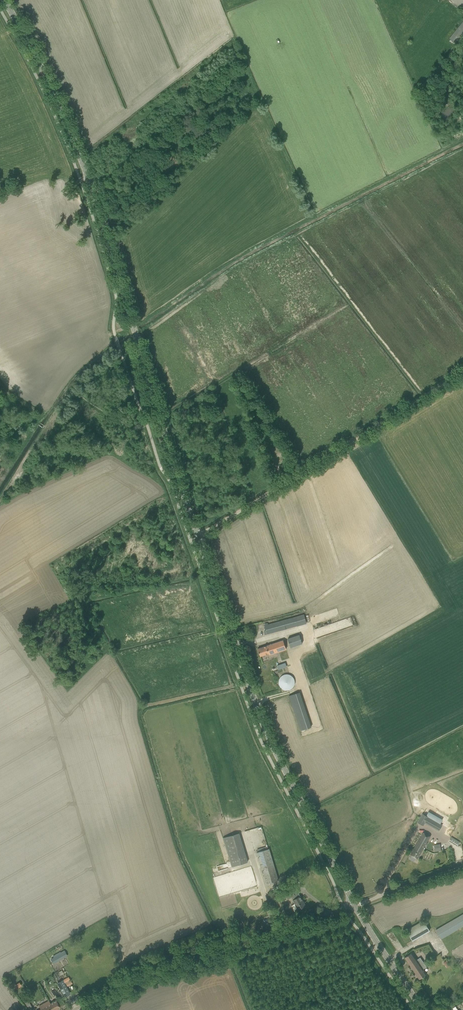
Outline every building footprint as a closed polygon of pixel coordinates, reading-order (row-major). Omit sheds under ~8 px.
[(449,39),(450,39),(455,44),(462,34),(462,22),(449,39)] [(295,617),(269,624),(264,625),(267,634),(298,626),(295,617)] [(290,647),(302,643),(299,635),(287,639),(290,647)] [(283,640),(262,647),(258,649),(260,656),(269,653),(269,655),(274,653),(286,649),(283,640)] [(288,672),(278,680),(286,690),(296,683),(288,672)] [(300,692),(289,696),(292,705),(303,701),(300,692)] [(424,822),(438,830),(442,824),(423,814),(418,822),(423,825),(424,822)] [(248,862),(239,833),(223,838),(232,867),(248,862)] [(417,859),(430,836),(423,833),(411,855),(417,859)] [(279,880),(269,848),(256,852),(266,884),(279,880)] [(251,867),(213,877),(218,896),(256,886),(251,867)] [(288,893),(285,894),(288,899),(291,897),(292,898),(293,900),(296,905),(298,909),(301,908),(302,909),(305,907),(304,906),(305,905),(300,896),(296,898),(295,895),(292,890),(288,893)] [(436,930),(441,938),(462,925),(462,914),(436,930)] [(425,920),(407,929),(413,940),(430,931),(425,920)] [(51,959),(53,964),(64,958),(61,953),(60,954),(59,952),(53,955),(54,957),(51,959)] [(411,953),(404,957),(419,979),(426,975),(422,970),(426,967),(420,958),(416,960),(411,953)] [(57,983),(63,993),(68,990),(66,988),(62,980),(57,983)] [(60,1007),(64,1005),(60,998),(47,1005),(46,1002),(39,1006),(41,1009),(38,1009),(55,1009),(60,1007)]
